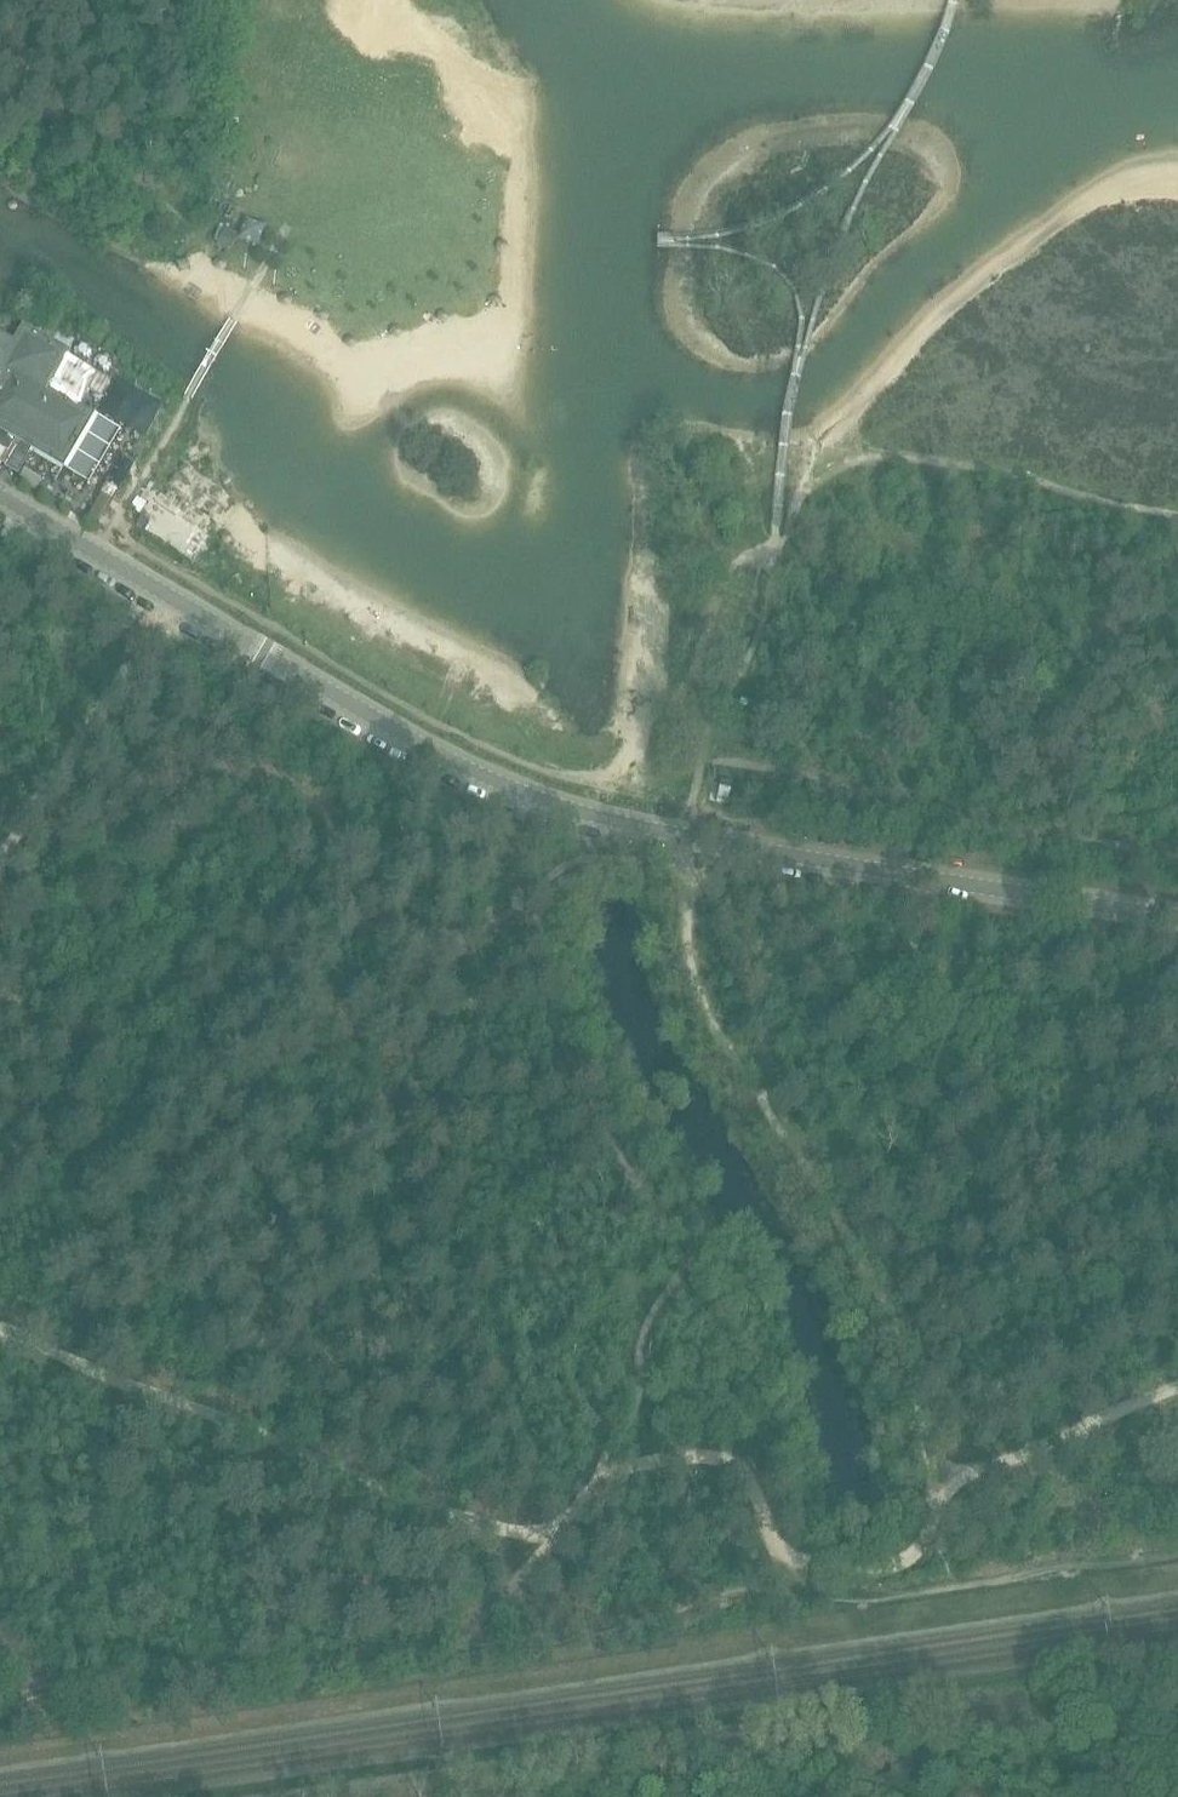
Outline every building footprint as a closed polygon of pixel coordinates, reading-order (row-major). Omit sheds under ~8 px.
[(16,344),(0,335),(0,447),(7,451),(17,436),(18,437),(22,430),(44,443),(64,455),(60,461),(62,462),(88,417),(87,416),(83,423),(73,417),(89,389),(102,397),(110,382),(66,357),(69,352),(26,327),(16,344)] [(731,789),(720,787),(717,801),(728,804),(731,790),(731,789)]
